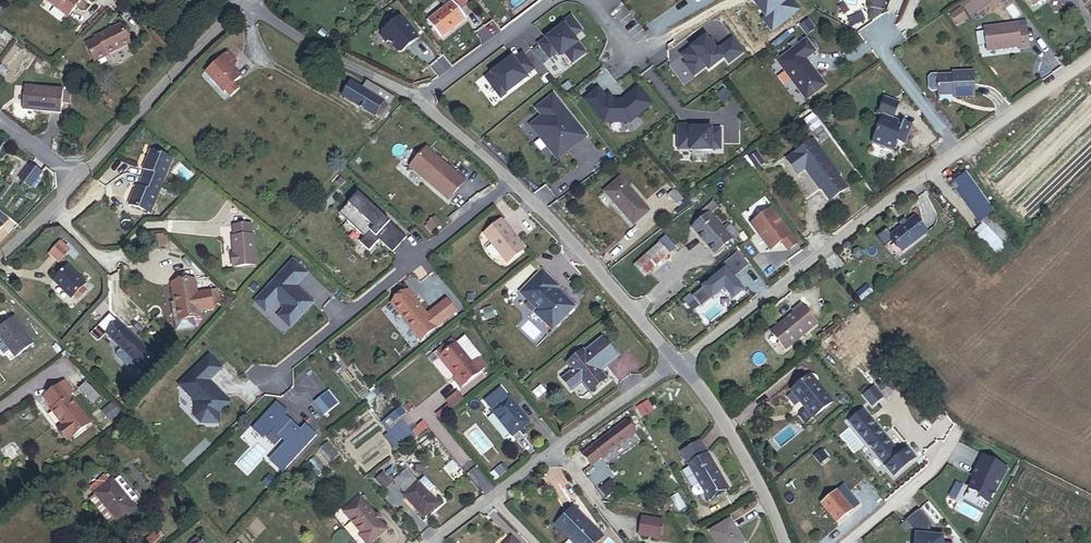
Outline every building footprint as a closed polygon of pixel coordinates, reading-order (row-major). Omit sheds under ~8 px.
[(45,2),(69,19),(82,1),(80,0),(46,0),(45,2)] [(466,21),(460,13),(470,6),(465,0),(450,0),(453,3),(428,22),(442,39),(466,21)] [(753,1),(766,17),(763,20),(772,31),(799,10),(790,0),(787,0),(786,1),(785,0),(754,0),(753,1)] [(965,21),(959,11),(950,18),(956,27),(965,21)] [(555,32),(539,45),(550,59),(558,53),(561,57),(566,53),(573,63),(587,53),(574,37),(582,31),(571,17),(563,24),(564,26),(555,32)] [(383,33),(383,37),(388,43),(390,41),(399,52),(402,53),(406,49),(405,48),(408,45),(409,47),(418,39),(401,18),(383,33)] [(1027,51),(1026,24),(986,27),(987,49),(1004,48),(1004,52),(1020,51),(1020,55),(1027,55),(1027,51)] [(105,56),(130,44),(121,27),(85,44),(94,63),(106,57),(105,56)] [(706,37),(682,56),(688,64),(685,65),(694,77),(706,67),(709,71),(725,59),(729,64),(743,53),(732,39),(718,50),(716,51),(711,45),(709,42),(706,37)] [(775,61),(802,99),(822,86),(803,59),(813,52),(804,40),(775,61)] [(709,42),(711,45),(716,51),(718,50),(711,41),(709,42)] [(234,83),(240,78),(231,68),(236,64),(227,54),(206,73),(223,92),(225,91),(229,95),(238,87),(234,83)] [(499,69),(486,79),(502,98),(528,78),(526,76),(535,70),(523,54),(515,61),(513,59),(505,65),(506,66),(500,70),(499,69)] [(975,97),(974,72),(952,73),(952,75),(937,76),(938,95),(953,95),(953,97),(975,97)] [(375,117),(376,115),(383,103),(364,91),(351,84),(343,98),(375,117)] [(390,106),(393,100),(367,85),(364,91),(383,103),(390,106)] [(599,88),(586,100),(605,123),(632,122),(652,104),(638,87),(623,100),(615,100),(610,94),(607,97),(599,88)] [(724,88),(716,95),(722,103),(731,97),(724,88)] [(61,114),(62,103),(63,92),(25,89),(23,110),(61,114)] [(62,103),(70,104),(71,93),(63,92),(62,103)] [(106,101),(98,94),(95,98),(104,104),(106,101)] [(554,96),(537,110),(543,117),(531,127),(542,140),(545,137),(552,145),(548,148),(559,160),(588,137),(576,122),(573,124),(569,119),(571,117),(554,96)] [(892,119),(898,103),(885,98),(879,114),(883,116),(873,143),(893,150),(896,142),(906,146),(913,127),(892,119)] [(376,115),(386,121),(393,108),(390,106),(383,103),(376,115)] [(815,116),(808,108),(799,114),(806,123),(815,116)] [(692,125),(679,125),(679,148),(691,148),(691,150),(712,150),(712,148),(721,148),(720,129),(712,129),(712,127),(703,127),(692,128),(692,125)] [(839,176),(814,140),(787,159),(797,174),(805,169),(820,189),(821,188),(830,200),(847,188),(838,176),(839,176)] [(465,182),(426,148),(410,166),(449,200),(465,182)] [(160,187),(170,160),(148,152),(141,171),(143,172),(140,180),(160,187)] [(762,160),(757,153),(749,159),(754,165),(762,160)] [(739,175),(750,166),(743,158),(732,166),(739,175)] [(757,169),(765,163),(762,160),(754,165),(757,169)] [(41,172),(30,164),(19,178),(30,187),(41,172)] [(764,188),(766,186),(753,170),(752,170),(764,188)] [(951,183),(981,224),(989,217),(996,212),(966,172),(951,183)] [(151,214),(160,187),(140,180),(138,187),(136,187),(129,206),(151,214)] [(633,226),(649,212),(620,180),(605,193),(633,226)] [(678,207),(684,202),(675,191),(669,196),(678,207)] [(348,223),(357,213),(352,209),(362,198),(359,195),(340,215),(348,223)] [(408,240),(388,222),(385,225),(381,221),(384,218),(362,198),(352,209),(357,213),(348,223),(366,239),(361,245),(371,253),(380,242),(394,255),(408,240)] [(945,209),(938,198),(934,201),(942,211),(945,209)] [(703,222),(711,215),(719,208),(714,203),(698,216),(703,222)] [(798,243),(772,209),(752,225),(772,250),(783,242),(789,250),(798,243)] [(949,219),(944,213),(939,216),(944,223),(949,219)] [(732,241),(725,232),(711,215),(703,222),(693,230),(715,256),(732,241)] [(903,252),(928,233),(916,216),(890,236),(903,252)] [(1014,243),(989,217),(981,224),(968,236),(993,263),(1014,243)] [(435,232),(441,227),(436,221),(430,226),(435,232)] [(515,241),(507,230),(509,229),(503,222),(485,236),(507,264),(525,249),(517,240),(515,241)] [(255,266),(253,236),(252,236),(251,224),(232,226),(233,237),(232,237),(233,253),(231,253),(233,267),(255,266)] [(734,243),(740,238),(731,227),(725,232),(732,241),(734,243)] [(517,240),(509,229),(507,230),(515,241),(517,240)] [(153,248),(163,248),(163,237),(152,237),(153,248)] [(59,263),(68,253),(74,259),(81,252),(74,245),(69,251),(60,242),(49,254),(59,263)] [(635,268),(644,278),(669,255),(660,246),(635,268)] [(862,257),(862,252),(857,249),(853,251),(852,257),(857,260),(862,257)] [(725,270),(693,297),(701,307),(724,288),(733,299),(742,291),(732,279),(749,266),(738,252),(721,265),(725,270)] [(306,296),(305,297),(302,295),(303,294),(296,287),(308,275),(294,261),(255,302),(266,312),(278,300),(283,305),(284,311),(279,317),(291,328),(314,304),(306,296)] [(84,288),(87,285),(68,266),(54,282),(73,300),(74,298),(77,301),(87,291),(84,288)] [(575,307),(556,289),(552,285),(555,283),(542,271),(521,293),(537,309),(535,312),(552,330),(575,307)] [(176,331),(194,328),(193,318),(200,317),(199,313),(213,310),(210,291),(196,293),(194,280),(172,284),(175,303),(178,321),(174,321),(176,331)] [(867,296),(863,290),(858,294),(862,300),(867,296)] [(438,328),(409,292),(392,305),(421,341),(438,328)] [(226,310),(233,303),(225,295),(218,303),(226,310)] [(817,324),(801,304),(793,310),(794,313),(771,332),(785,350),(817,324)] [(33,346),(15,320),(0,331),(0,339),(15,359),(33,346)] [(70,326),(66,322),(62,326),(67,330),(70,326)] [(106,334),(122,349),(117,354),(117,357),(128,368),(135,362),(143,370),(154,359),(118,323),(106,334)] [(617,358),(603,339),(586,352),(584,350),(567,364),(573,371),(563,379),(571,390),(581,382),(589,392),(607,379),(601,370),(598,367),(603,364),(605,367),(617,358)] [(485,368),(478,358),(472,363),(456,344),(439,357),(455,377),(453,378),(460,387),(485,368)] [(67,363),(69,361),(65,356),(56,363),(61,368),(67,363)] [(196,418),(202,425),(220,424),(220,414),(230,404),(222,396),(221,397),(217,393),(218,392),(209,382),(221,370),(209,357),(179,387),(196,403),(196,418)] [(83,377),(69,361),(67,363),(77,375),(75,377),(79,381),(83,377)] [(814,420),(833,405),(811,376),(791,391),(806,410),(799,416),(803,421),(807,421),(812,418),(814,420)] [(91,424),(71,395),(78,390),(70,379),(43,397),(63,427),(59,430),(66,441),(91,424)] [(358,391),(366,384),(362,380),(355,387),(358,391)] [(538,399),(546,392),(541,386),(533,393),(538,399)] [(330,390),(316,402),(327,415),(341,403),(330,390)] [(88,405),(82,397),(78,400),(84,408),(88,405)] [(514,438),(530,425),(509,399),(493,413),(514,438)] [(302,431),(286,415),(289,412),(278,402),(254,428),(265,438),(273,429),(290,444),(273,462),(284,472),(318,436),(307,426),(302,431)] [(122,415),(113,404),(96,417),(104,428),(122,415)] [(650,415),(647,409),(639,414),(642,419),(650,415)] [(906,448),(899,453),(864,411),(849,424),(894,478),(916,460),(906,448)] [(937,419),(940,423),(947,417),(944,413),(937,419)] [(413,436),(402,422),(385,436),(396,449),(413,436)] [(417,435),(426,427),(424,424),(414,433),(417,435)] [(602,459),(634,435),(626,424),(593,448),(592,447),(581,454),(591,467),(601,459),(602,459)] [(727,489),(708,454),(700,441),(681,453),(688,466),(698,484),(694,486),(692,488),(692,492),(693,494),(696,496),(700,495),(703,492),(708,500),(727,489)] [(338,455),(328,443),(322,448),(332,460),(338,455)] [(979,497),(989,502),(1006,468),(982,455),(975,469),(976,469),(973,477),(974,477),(968,488),(978,493),(979,497)] [(438,506),(429,496),(420,485),(407,471),(395,482),(407,496),(405,498),(424,519),(438,506)] [(91,488),(96,495),(111,483),(105,476),(91,488)] [(51,485),(58,493),(67,486),(61,478),(51,485)] [(429,496),(435,490),(426,479),(420,485),(429,496)] [(120,525),(137,511),(113,482),(111,483),(96,495),(90,501),(110,526),(116,521),(120,525)] [(836,526),(860,506),(844,486),(821,505),(836,526)] [(679,512),(686,509),(680,497),(673,500),(679,512)] [(387,531),(362,499),(344,513),(361,535),(359,537),(364,542),(372,542),(387,531)] [(573,507),(556,525),(574,542),(596,542),(603,537),(573,507)] [(905,520),(917,534),(916,542),(952,542),(943,542),(943,537),(930,535),(931,524),(919,509),(905,520)] [(659,538),(662,521),(642,517),(639,535),(659,538)] [(731,521),(710,532),(716,542),(743,542),(731,521)] [(162,539),(157,533),(145,542),(157,542),(162,539)]
